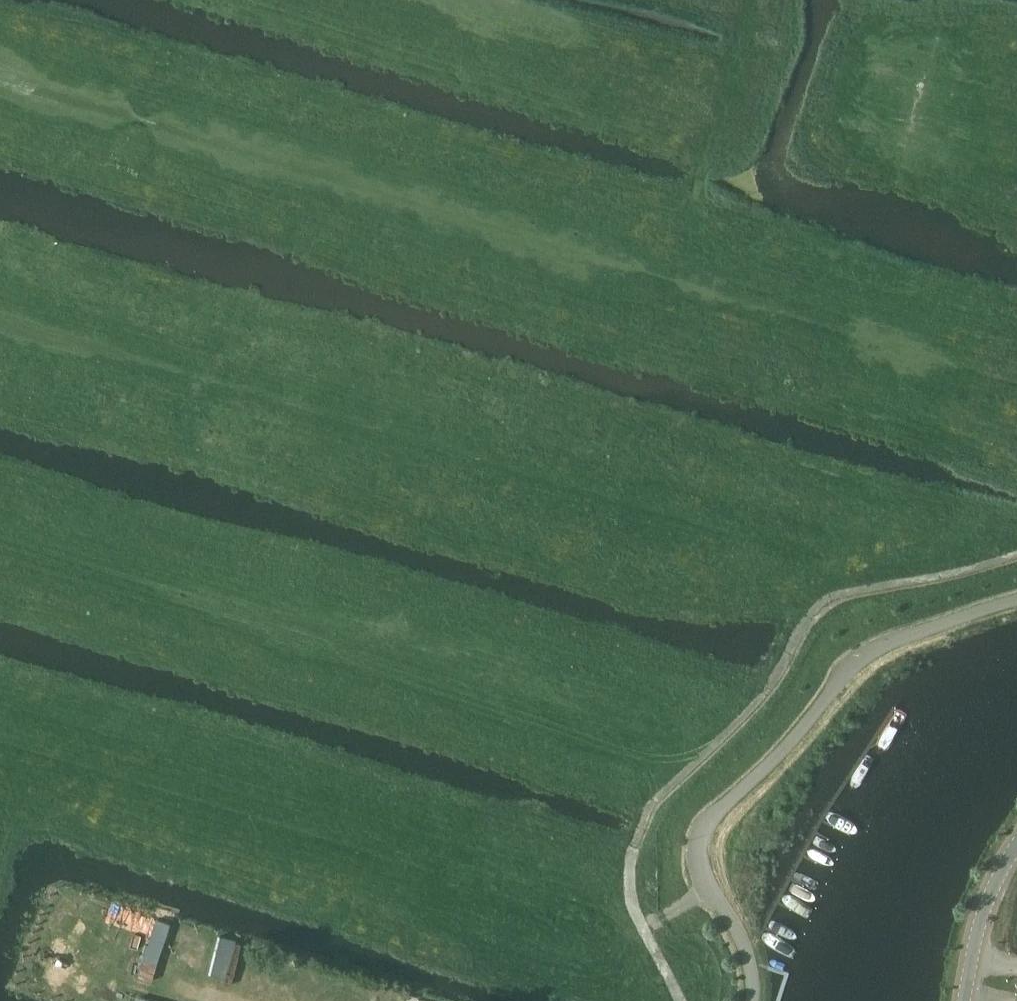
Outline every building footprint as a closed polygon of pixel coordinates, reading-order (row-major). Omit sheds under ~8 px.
[(156,919),(139,976),(152,980),(169,923),(156,919)] [(220,936),(211,974),(224,978),(234,940),(220,936)]
